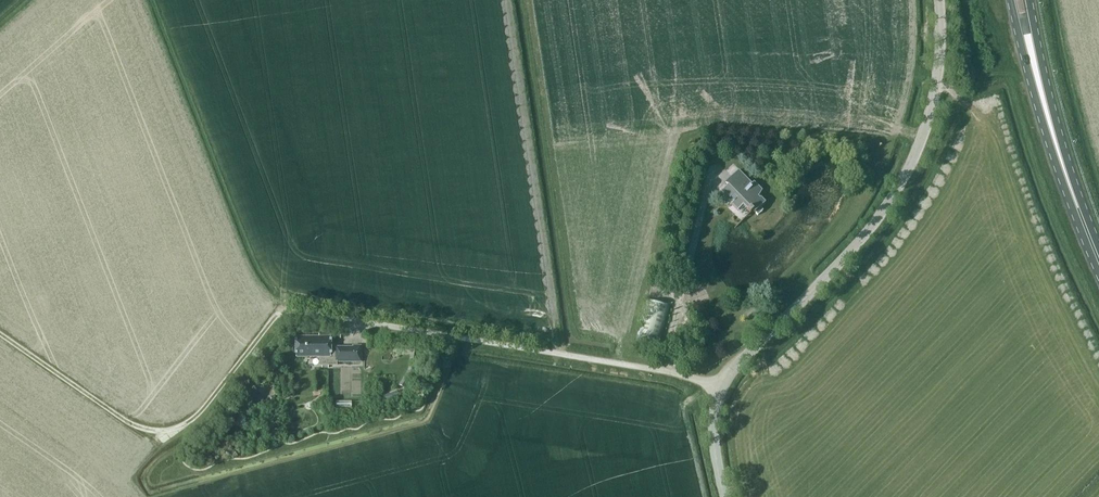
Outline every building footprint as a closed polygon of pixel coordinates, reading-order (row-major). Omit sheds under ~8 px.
[(754,181),(752,184),(739,170),(726,183),(728,185),(723,190),(731,199),(733,197),(736,200),(732,204),(738,211),(744,206),(751,213),(754,211),(758,216),(764,210),(761,208),(766,202),(760,196),(763,190),(754,181)] [(648,301),(636,342),(657,348),(669,307),(648,301)] [(683,326),(688,339),(698,335),(693,322),(683,326)] [(332,349),(332,331),(319,331),(319,337),(297,336),(297,355),(321,355),(321,364),(337,364),(337,361),(362,361),(362,344),(355,344),(355,346),(337,346),(337,349),(332,349)] [(421,352),(422,352),(423,345),(395,341),(394,347),(412,350),(421,352)] [(412,350),(408,371),(418,373),(421,352),(412,350)] [(407,391),(418,373),(408,371),(399,385),(407,391)]
